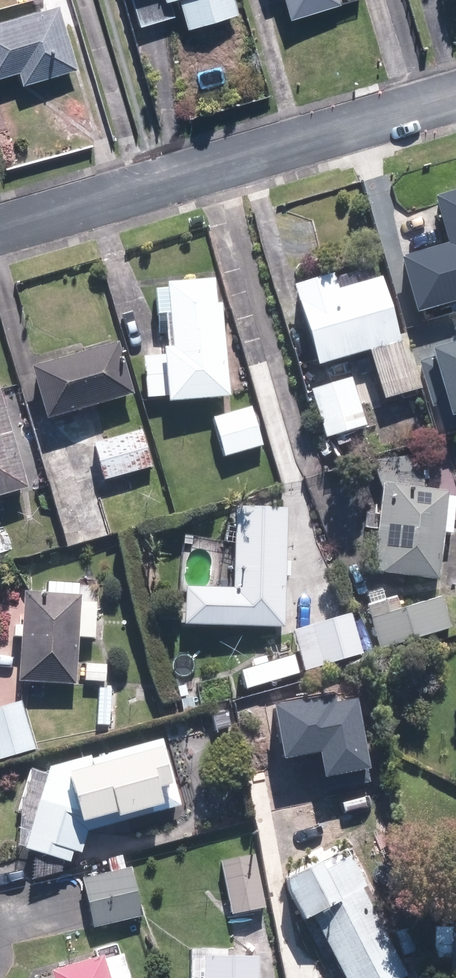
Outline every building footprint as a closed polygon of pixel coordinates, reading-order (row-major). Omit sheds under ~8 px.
[(233,0),(180,0),(187,27),(237,13),(233,0)] [(291,17),(339,4),(338,0),(286,0),(291,17)] [(37,79),(77,67),(58,4),(0,21),(0,75),(19,69),(23,82),(37,79)] [(401,261),(416,315),(455,303),(455,192),(433,198),(448,247),(401,261)] [(336,280),(334,276),(296,287),(319,366),(381,348),(386,367),(406,361),(410,359),(403,335),(399,336),(381,278),(338,291),(336,280)] [(155,289),(157,315),(169,314),(172,348),(164,347),(168,402),(228,397),(222,303),(216,303),(215,280),(167,283),(168,288),(155,289)] [(443,425),(455,421),(455,322),(451,324),(455,338),(421,347),(443,425)] [(49,419),(135,394),(121,343),(35,368),(49,419)] [(311,390),(315,404),(326,438),(365,426),(350,378),(311,390)] [(28,487),(0,389),(0,496),(28,487)] [(222,458),(260,447),(248,410),(211,421),(222,458)] [(101,443),(94,445),(105,480),(112,478),(150,467),(140,432),(138,433),(101,443)] [(447,497),(448,491),(384,483),(379,516),(365,514),(363,528),(377,530),(372,571),(438,580),(444,534),(451,535),(455,498),(447,497)] [(290,506),(279,506),(237,505),(237,509),(230,509),(229,523),(225,522),(224,542),(235,542),(234,588),(187,586),(186,625),(287,628),(288,576),(290,576),(290,561),(288,560),(290,506)] [(80,584),(48,582),(47,596),(25,594),(23,627),(14,626),(13,638),(22,639),(20,682),(76,686),(79,640),(95,641),(97,605),(81,604),(82,597),(79,597),(80,584)] [(396,598),(366,607),(380,651),(450,629),(440,598),(400,610),(396,598)] [(292,629),(293,635),(306,678),(365,662),(352,613),(292,629)] [(106,683),(107,666),(103,666),(87,665),(85,665),(84,682),(86,682),(106,683)] [(182,704),(194,702),(191,688),(179,692),(182,704)] [(108,726),(110,690),(97,689),(94,725),(108,726)] [(0,706),(0,759),(34,750),(21,701),(0,706)] [(211,715),(215,732),(230,728),(227,712),(211,715)] [(91,755),(50,766),(35,814),(36,815),(26,848),(70,862),(74,852),(81,854),(89,831),(182,807),(164,738),(92,757),(91,755)] [(345,977),(398,977),(406,974),(361,886),(365,884),(345,847),(284,879),(304,918),(312,915),(345,977)] [(257,854),(220,861),(230,915),(268,907),(257,854)] [(125,869),(123,857),(107,861),(110,874),(81,881),(93,929),(143,917),(131,868),(125,869)] [(454,927),(454,930),(435,929),(434,964),(452,964),(451,973),(455,973),(455,928),(454,927)] [(227,951),(190,950),(190,977),(260,977),(260,957),(232,957),(231,951),(227,951)] [(52,971),(53,974),(39,977),(130,977),(121,953),(104,959),(103,954),(93,957),(52,971)]
